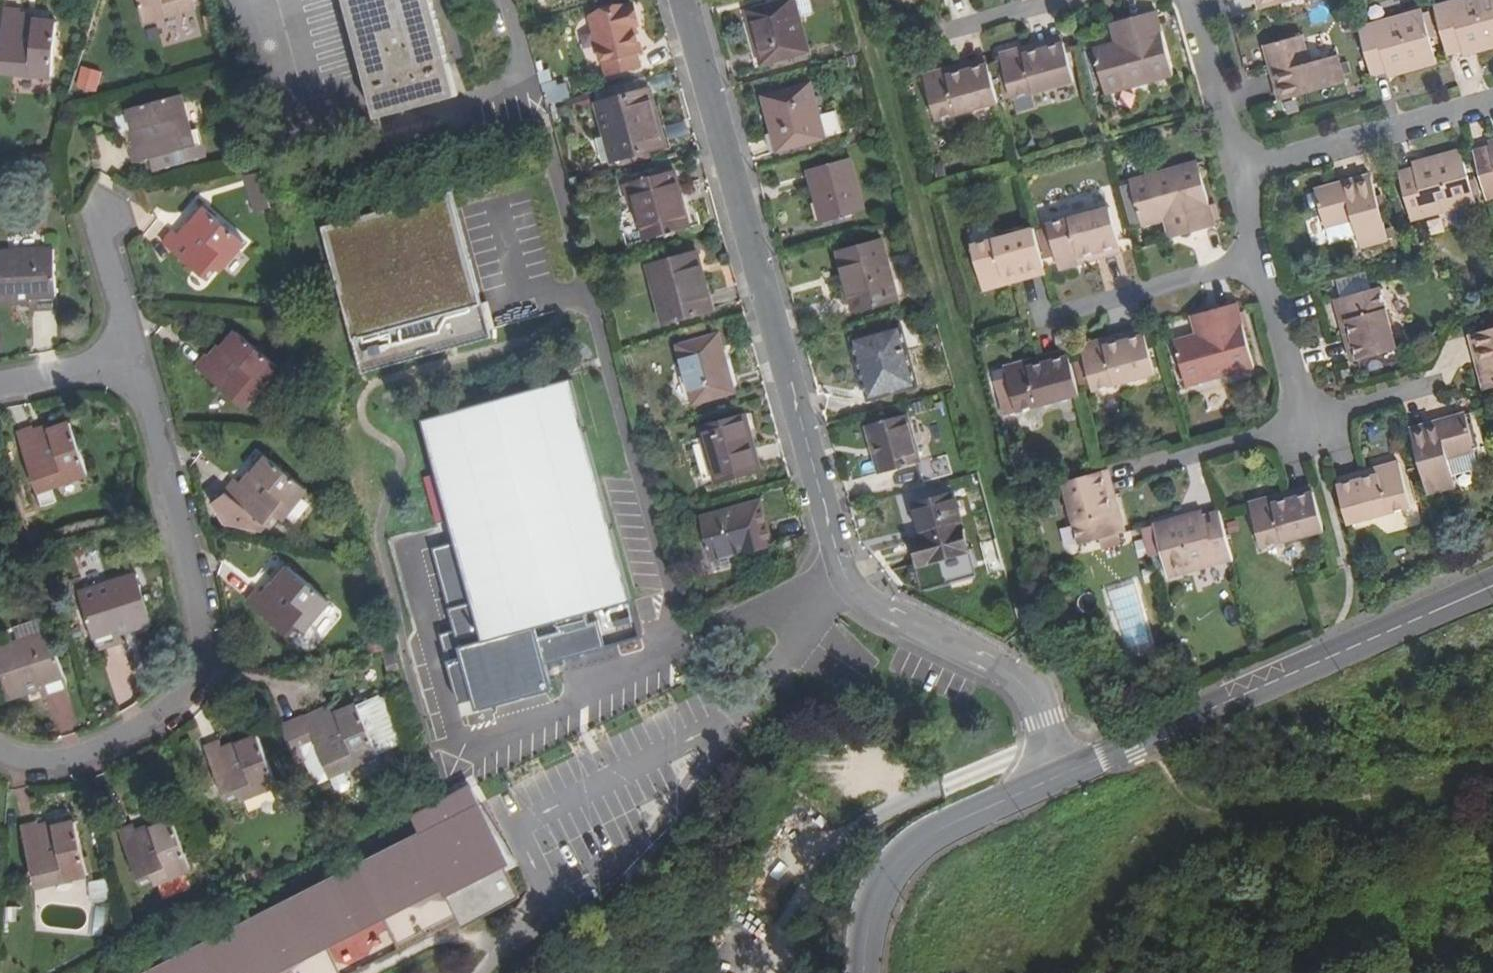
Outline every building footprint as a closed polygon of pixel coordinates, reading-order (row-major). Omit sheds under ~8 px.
[(146,24),(182,14),(180,7),(195,3),(194,0),(139,0),(146,24)] [(378,119),(459,97),(432,0),(345,0),(378,119)] [(795,0),(789,0),(747,12),(761,65),(809,52),(795,0)] [(1263,9),(1296,0),(1260,0),(1263,9)] [(1434,7),(1447,55),(1463,50),(1476,46),(1478,52),(1492,48),(1492,0),(1458,0),(1434,7)] [(629,8),(590,18),(605,77),(640,68),(636,55),(641,53),(629,8)] [(4,10),(0,65),(0,68),(13,69),(13,75),(52,78),(57,23),(35,21),(35,31),(21,30),(22,11),(4,10)] [(1421,10),(1358,28),(1371,76),(1387,71),(1400,68),(1402,74),(1437,64),(1421,10)] [(1174,76),(1157,11),(1122,21),(1129,45),(1119,47),(1095,54),(1106,95),(1174,76)] [(1264,47),(1271,73),(1275,72),(1283,101),(1345,84),(1337,55),(1307,63),(1300,37),(1264,47)] [(1025,54),(1023,48),(1001,54),(1013,98),(1074,81),(1064,44),(1025,54)] [(998,102),(988,65),(949,76),(947,69),(923,76),(936,120),(998,102)] [(83,66),(78,88),(99,93),(104,71),(83,66)] [(810,85),(763,99),(778,151),(825,138),(810,85)] [(598,105),(614,163),(660,150),(650,115),(655,114),(649,91),(598,105)] [(204,159),(196,131),(189,133),(179,96),(128,111),(134,132),(144,129),(148,142),(129,147),(134,166),(152,161),(155,173),(204,159)] [(1488,201),(1492,199),(1492,148),(1491,149),(1474,153),(1488,201)] [(1461,150),(1426,160),(1428,166),(1414,170),(1399,174),(1413,222),(1475,204),(1461,150)] [(851,159),(808,171),(822,223),(864,212),(851,159)] [(1176,217),(1181,236),(1215,227),(1198,163),(1130,182),(1143,226),(1166,220),(1176,217)] [(264,172),(247,176),(256,213),(272,209),(264,172)] [(636,204),(646,242),(689,230),(674,172),(623,185),(629,206),(636,204)] [(1342,186),(1341,183),(1315,190),(1325,226),(1351,219),(1355,234),(1359,248),(1387,240),(1370,178),(1342,186)] [(494,337),(454,191),(321,227),(361,373),(494,337)] [(1060,270),(1082,263),(1081,257),(1120,246),(1110,209),(1048,227),(1060,270)] [(173,234),(164,245),(207,281),(217,271),(222,274),(246,245),(204,210),(189,228),(193,232),(184,243),(173,234)] [(1329,241),(1355,234),(1351,219),(1325,226),(1329,241)] [(1044,268),(1033,231),(971,248),(983,291),(1006,285),(1005,279),(1044,268)] [(880,242),(838,254),(854,312),(897,301),(880,242)] [(0,254),(0,305),(29,304),(29,310),(57,309),(55,253),(0,254)] [(648,269),(664,324),(711,311),(696,255),(648,269)] [(1485,271),(1473,274),(1478,292),(1489,290),(1485,271)] [(1335,301),(1340,320),(1346,318),(1358,362),(1395,352),(1379,289),(1335,301)] [(1236,305),(1202,314),(1208,333),(1198,336),(1175,342),(1187,387),(1254,369),(1236,305)] [(900,327),(852,341),(869,400),(916,387),(900,327)] [(1485,392),(1492,390),(1492,330),(1479,334),(1474,335),(1483,367),(1478,369),(1485,392)] [(207,356),(196,369),(240,406),(249,396),(254,400),(279,369),(238,334),(224,351),(231,357),(221,368),(207,356)] [(677,348),(694,404),(735,393),(719,335),(677,348)] [(1106,347),(1104,341),(1081,347),(1093,391),(1155,374),(1145,336),(1106,347)] [(1005,414),(1079,394),(1068,357),(1030,368),(1028,362),(1004,368),(1009,384),(998,387),(1005,414)] [(424,423),(438,475),(451,521),(457,544),(434,550),(456,631),(441,636),(459,703),(474,699),(477,711),(552,690),(545,665),(641,637),(572,381),(424,423)] [(700,429),(715,484),(762,471),(746,415),(700,429)] [(1412,434),(1428,496),(1457,488),(1449,459),(1475,452),(1465,415),(1442,421),(1443,424),(1412,434)] [(907,416),(866,428),(879,475),(920,464),(907,416)] [(33,428),(16,435),(36,488),(50,484),(52,489),(89,476),(71,423),(49,431),(52,441),(40,446),(33,428)] [(227,496),(213,504),(226,528),(259,535),(265,527),(269,530),(280,518),(285,521),(308,492),(268,458),(253,476),(259,481),(249,493),(237,482),(226,494),(227,496)] [(1337,487),(1347,525),(1410,508),(1398,463),(1376,470),(1378,476),(1337,487)] [(1112,514),(1101,472),(1063,483),(1081,546),(1103,540),(1106,554),(1121,550),(1118,536),(1124,534),(1118,512),(1112,514)] [(437,525),(451,521),(438,475),(424,479),(437,525)] [(1323,532),(1313,494),(1274,505),(1272,499),(1249,505),(1262,549),(1323,532)] [(952,495),(914,506),(922,537),(913,540),(920,565),(967,553),(952,495)] [(760,503),(703,518),(715,561),(771,546),(760,503)] [(1189,517),(1154,526),(1170,580),(1233,563),(1220,514),(1203,519),(1191,522),(1189,517)] [(290,569),(273,587),(279,593),(270,603),(259,593),(248,605),(291,641),(301,629),(306,632),(331,604),(290,569)] [(138,577),(80,595),(97,650),(122,642),(120,635),(153,625),(138,577)] [(1138,582),(1113,588),(1128,650),(1154,643),(1138,582)] [(0,648),(0,676),(7,701),(41,691),(43,698),(67,691),(50,633),(0,648)] [(379,694),(359,703),(380,757),(402,748),(404,740),(386,698),(379,694)] [(303,715),(331,779),(332,779),(345,774),(380,758),(380,757),(359,703),(336,712),(334,708),(326,711),(324,706),(303,715)] [(303,715),(280,724),(291,750),(300,747),(305,759),(316,781),(322,783),(331,779),(303,715)] [(220,741),(203,748),(226,800),(241,795),(243,801),(279,786),(257,735),(238,744),(241,753),(227,759),(220,741)] [(291,750),(296,762),(305,759),(300,747),(291,750)] [(350,786),(345,774),(332,779),(337,791),(343,795),(348,793),(350,786)] [(138,971),(139,972),(326,972),(338,968),(340,972),(400,946),(398,940),(455,915),(461,929),(529,899),(478,786),(415,814),(428,843),(138,971)] [(133,827),(120,833),(141,884),(153,879),(156,885),(193,870),(172,819),(149,828),(153,836),(138,842),(133,827)] [(37,823),(20,827),(34,883),(49,880),(50,886),(88,876),(75,823),(53,828),(55,837),(41,840),(37,823)] [(109,878),(90,883),(96,905),(115,900),(109,878)] [(55,927),(88,929),(89,907),(56,905),(55,927)] [(494,924),(484,923),(483,934),(493,935),(494,924)]
